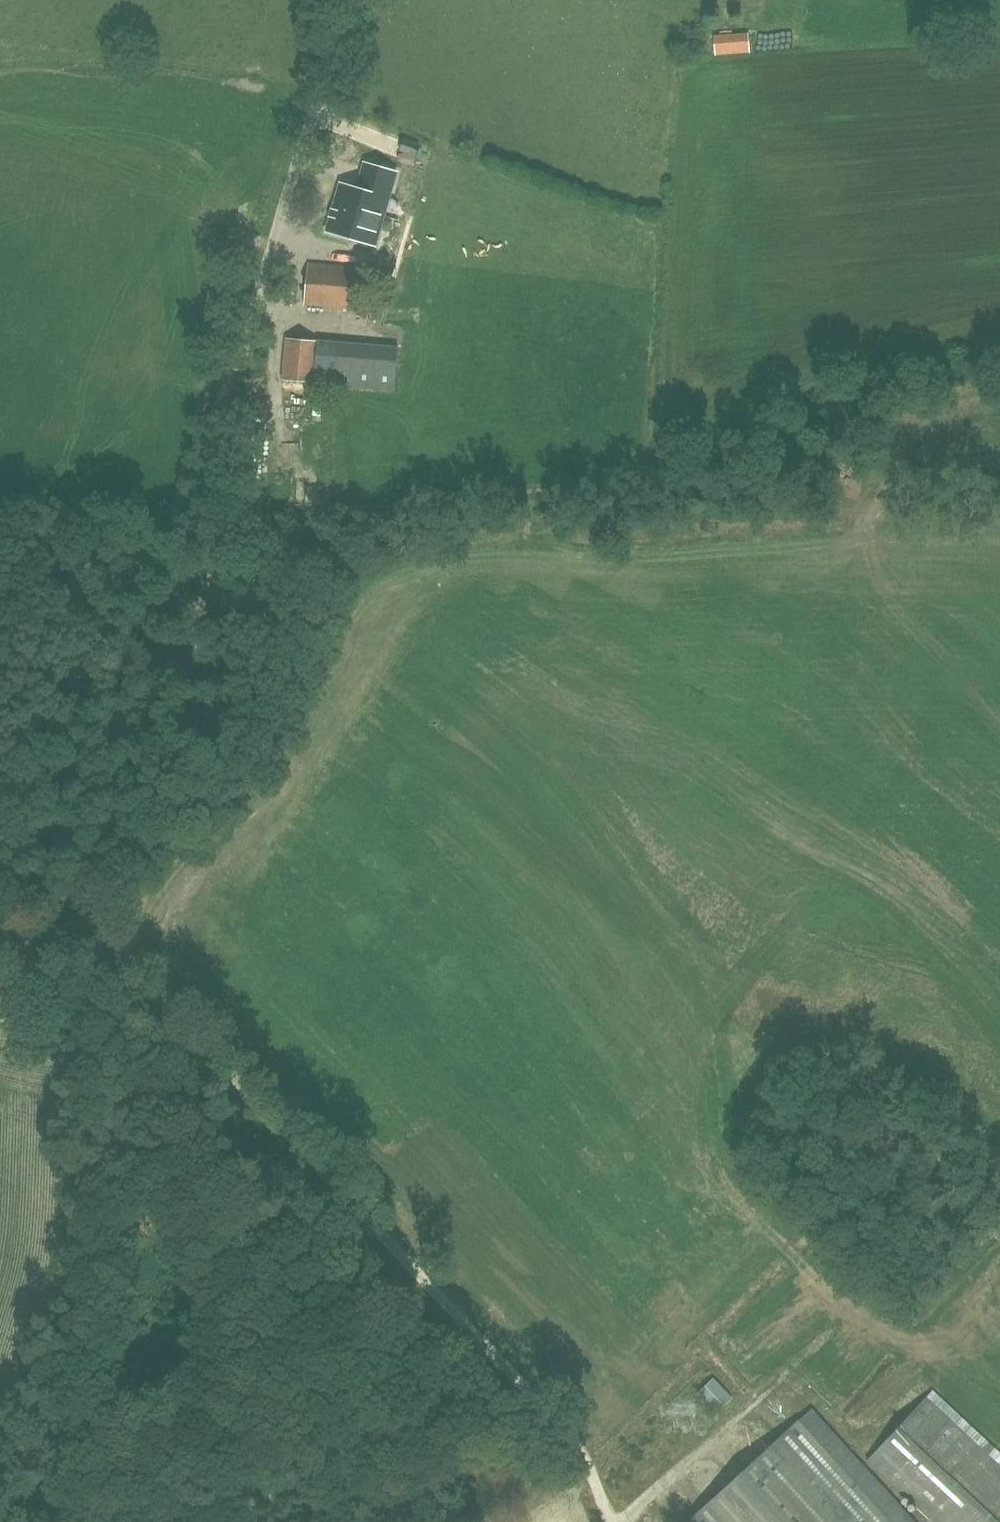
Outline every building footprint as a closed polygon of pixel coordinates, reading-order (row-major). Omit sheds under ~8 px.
[(358,189),(341,184),(331,219),(347,224),(342,243),(358,248),(368,212),(383,216),(395,172),(365,163),(358,189)] [(353,308),(357,268),(308,264),(305,304),(353,308)] [(315,381),(318,341),(286,339),(283,379),(315,381)] [(337,346),(335,382),(353,384),(355,347),(337,346)] [(706,1374),(690,1389),(710,1409),(725,1394),(706,1374)] [(868,1460),(935,1521),(999,1521),(999,1465),(927,1397),(868,1460)] [(798,1419),(684,1521),(892,1521),(798,1419)] [(674,1442),(677,1432),(662,1428),(659,1438),(674,1442)]
